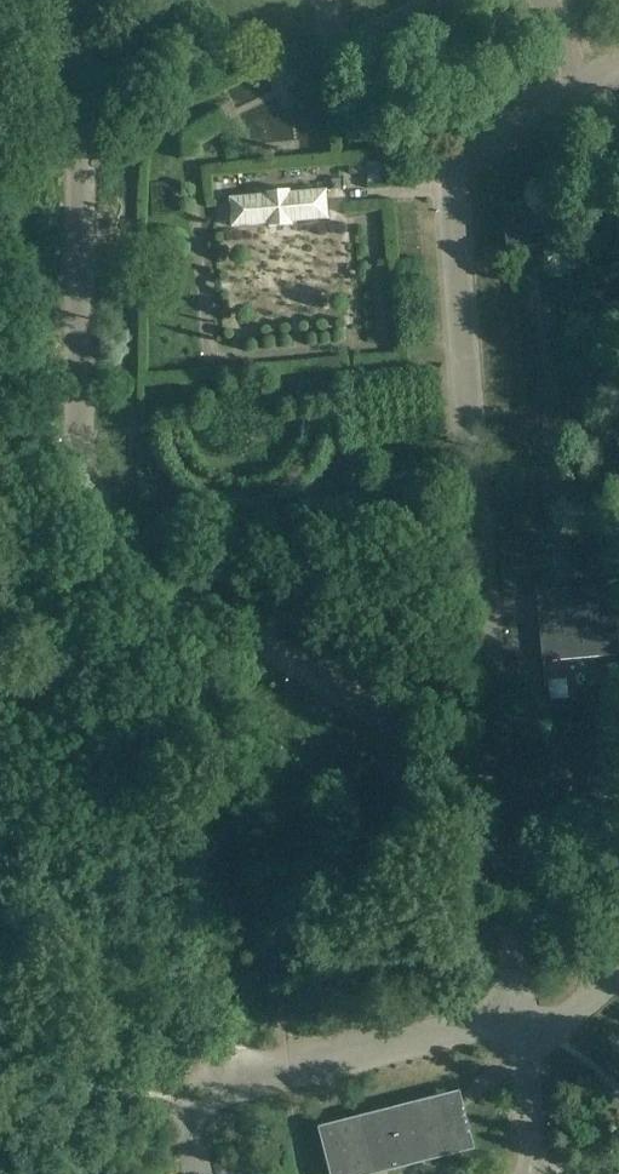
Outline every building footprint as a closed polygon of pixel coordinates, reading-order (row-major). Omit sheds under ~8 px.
[(330,218),(328,189),(328,188),(291,191),(291,188),(267,190),(267,194),(231,197),(233,226),(269,223),(270,226),(294,224),(293,220),(330,218)] [(548,239),(545,202),(511,205),(511,211),(504,211),(506,235),(522,233),(523,247),(541,246),(541,239),(548,239)] [(616,597),(614,583),(538,589),(544,660),(618,654),(618,644),(617,624),(618,624),(618,597),(616,597)] [(447,1156),(432,1097),(373,1112),(378,1128),(369,1129),(366,1128),(364,1126),(361,1125),(357,1124),(355,1124),(352,1124),(348,1124),(344,1126),(341,1127),(338,1129),(335,1132),(332,1135),(331,1137),(330,1140),(329,1141),(329,1144),(329,1145),(328,1147),(328,1149),(329,1152),(329,1153),(330,1156),(330,1157),(331,1160),(332,1161),(333,1162),(334,1164),(337,1167),(338,1168),(340,1169),(344,1171),(347,1172),(349,1173),(352,1173),(356,1173),(359,1172),(362,1171),(365,1170),(368,1167),(369,1167),(371,1165),(373,1161),(375,1158),(384,1156),(388,1171),(447,1156)]
